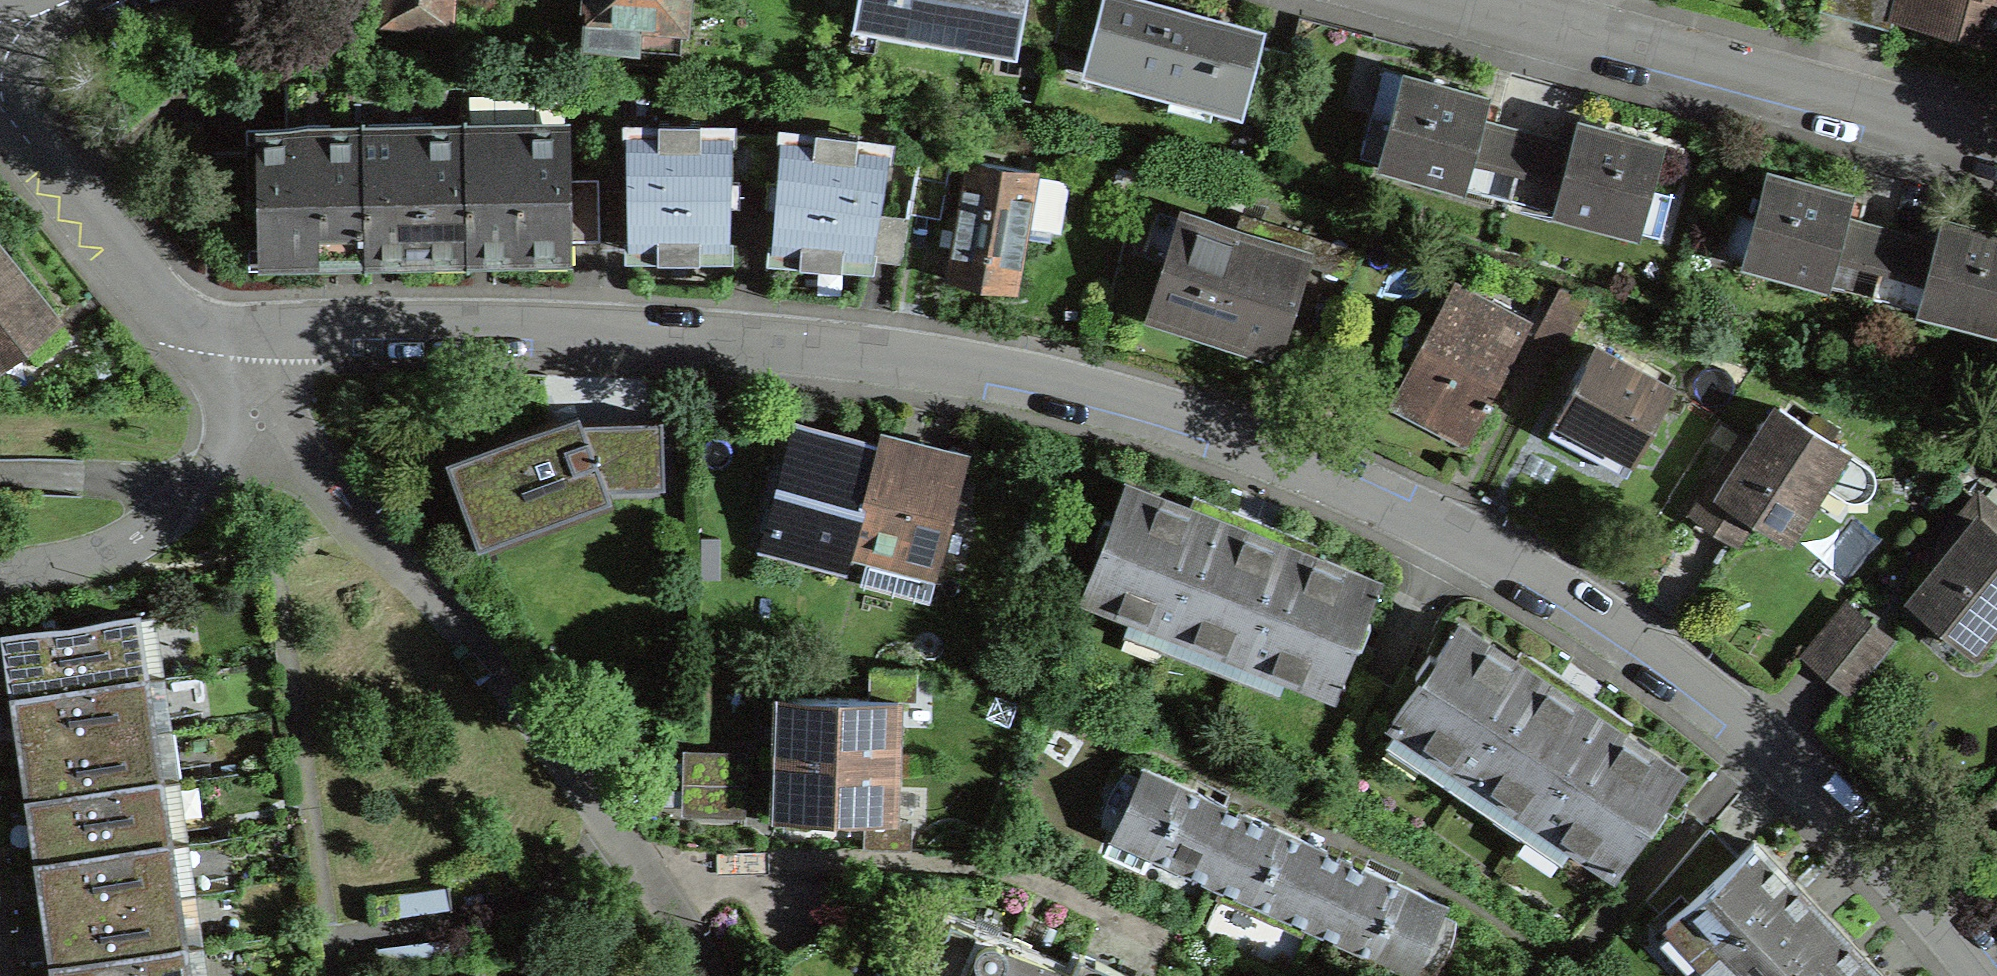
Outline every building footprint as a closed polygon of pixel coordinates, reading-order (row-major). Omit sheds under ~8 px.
[(385,20),(446,24),(448,0),(387,0),(385,20)] [(586,38),(678,48),(683,0),(590,0),(586,38)] [(854,10),(852,20),(971,41),(973,32),(1019,40),(1020,29),(1055,38),(1065,0),(825,0),(824,5),(854,10)] [(1088,47),(1085,57),(1129,69),(1127,79),(1244,110),(1246,100),(1276,108),(1289,54),(1260,46),(1262,37),(1173,13),(1124,0),(1065,0),(1055,38),(1088,47)] [(1820,10),(1891,30),(1893,20),(1947,34),(1996,48),(1996,0),(1823,0),(1820,10)] [(1380,162),(1509,196),(1526,133),(1480,121),(1487,97),(1421,80),(1403,75),(1380,162)] [(258,135),(260,256),(345,254),(364,254),(362,133),(349,134),(348,80),(287,81),(288,135),(258,135)] [(1578,121),(1572,146),(1526,133),(1509,196),(1638,232),(1661,144),(1588,124),(1578,121)] [(570,250),(569,240),(599,239),(599,189),(598,178),(568,178),(567,130),(464,131),(466,252),(475,252),(570,250)] [(628,189),(599,189),(599,239),(629,239),(630,248),(703,249),(727,249),(729,202),(739,202),(740,177),(754,177),(757,132),(731,131),(627,130),(628,189)] [(464,131),(362,133),(364,254),(373,253),(466,252),(464,131)] [(889,148),(757,132),(754,177),(768,178),(766,203),(776,204),(772,251),(784,252),(899,263),(907,217),(878,212),(889,148)] [(920,140),(908,211),(940,216),(953,145),(920,140)] [(1015,290),(1036,171),(968,158),(947,278),(967,282),(1015,290)] [(1874,294),(1891,230),(1844,217),(1851,195),(1784,177),(1767,173),(1744,260),(1874,294)] [(1198,327),(1277,353),(1308,253),(1283,245),(1288,229),(1242,214),(1237,230),(1181,213),(1149,312),(1198,327)] [(1942,219),(1936,242),(1891,230),(1874,294),(1996,328),(1996,234),(1950,221),(1942,219)] [(72,337),(0,249),(0,362),(22,345),(37,364),(72,337)] [(1533,337),(1560,350),(1589,296),(1560,286),(1533,337)] [(1453,291),(1396,398),(1423,412),(1467,435),(1524,329),(1453,291)] [(1600,439),(1634,458),(1672,387),(1595,346),(1549,433),(1564,440),(1591,455),(1600,439)] [(1751,514),(1785,536),(1842,447),(1779,407),(1756,443),(1744,435),(1694,512),(1708,521),(1735,538),(1751,514)] [(445,459),(478,548),(612,499),(608,490),(665,488),(662,418),(583,421),(579,410),(559,417),(445,459)] [(695,517),(766,536),(850,558),(854,544),(876,446),(817,430),(796,425),(693,418),(695,517)] [(910,439),(880,431),(876,446),(854,544),(872,548),(863,582),(923,598),(932,564),(935,565),(964,453),(910,439)] [(1102,544),(1082,595),(1173,630),(1216,518),(1189,508),(1125,483),(1111,521),(1104,518),(1095,542),(1102,544)] [(1996,625),(1996,513),(1978,498),(1928,559),(1940,569),(1912,601),(1932,617),(1971,649),(1993,622),(1996,625)] [(1248,531),(1216,518),(1173,630),(1244,657),(1287,546),(1248,531)] [(1300,551),(1287,546),(1244,657),(1334,692),(1354,641),(1361,644),(1370,620),(1363,617),(1377,580),(1300,551)] [(1846,603),(1804,654),(1832,676),(1873,626),(1846,603)] [(16,699),(144,680),(135,616),(6,635),(10,662),(16,699)] [(1421,677),(1391,722),(1471,776),(1538,676),(1513,659),(1458,622),(1436,655),(1429,651),(1415,673),(1421,677)] [(1535,819),(1602,719),(1559,690),(1538,676),(1471,776),(1535,819)] [(23,750),(152,732),(144,680),(16,699),(18,717),(23,750)] [(776,755),(896,759),(898,699),(778,695),(777,727),(776,755)] [(1602,719),(1535,819),(1615,873),(1645,827),(1652,832),(1666,810),(1660,806),(1682,773),(1613,727),(1602,719)] [(26,770),(31,802),(159,783),(152,732),(23,750),(26,770)] [(774,815),(894,819),(896,759),(776,755),(775,784),(774,815)] [(1220,885),(1251,816),(1181,785),(1143,768),(1112,836),(1220,885)] [(34,826),(40,864),(168,845),(159,783),(31,802),(34,826)] [(1289,833),(1251,816),(1220,885),(1332,935),(1362,867),(1289,833)] [(1705,963),(1792,881),(1760,847),(1754,840),(1667,922),(1705,963)] [(47,915),(176,897),(168,845),(40,864),(43,885),(47,915)] [(1332,935),(1414,972),(1445,904),(1384,876),(1362,867),(1332,935)] [(1705,963),(1717,975),(1770,975),(1829,920),(1801,891),(1792,881),(1705,963)] [(183,948),(176,897),(47,915),(50,933),(55,967),(183,948)] [(1071,972),(1011,945),(950,918),(924,975),(1069,975),(1071,972)] [(1770,975),(1850,975),(1867,960),(1838,929),(1829,920),(1770,975)] [(446,963),(442,938),(373,948),(376,972),(446,963)] [(183,948),(55,967),(56,975),(187,975),(183,948)] [(1080,953),(1071,972),(1069,975),(1130,975),(1080,953)] [(1876,969),(1867,960),(1850,975),(1882,975),(1876,969)]
